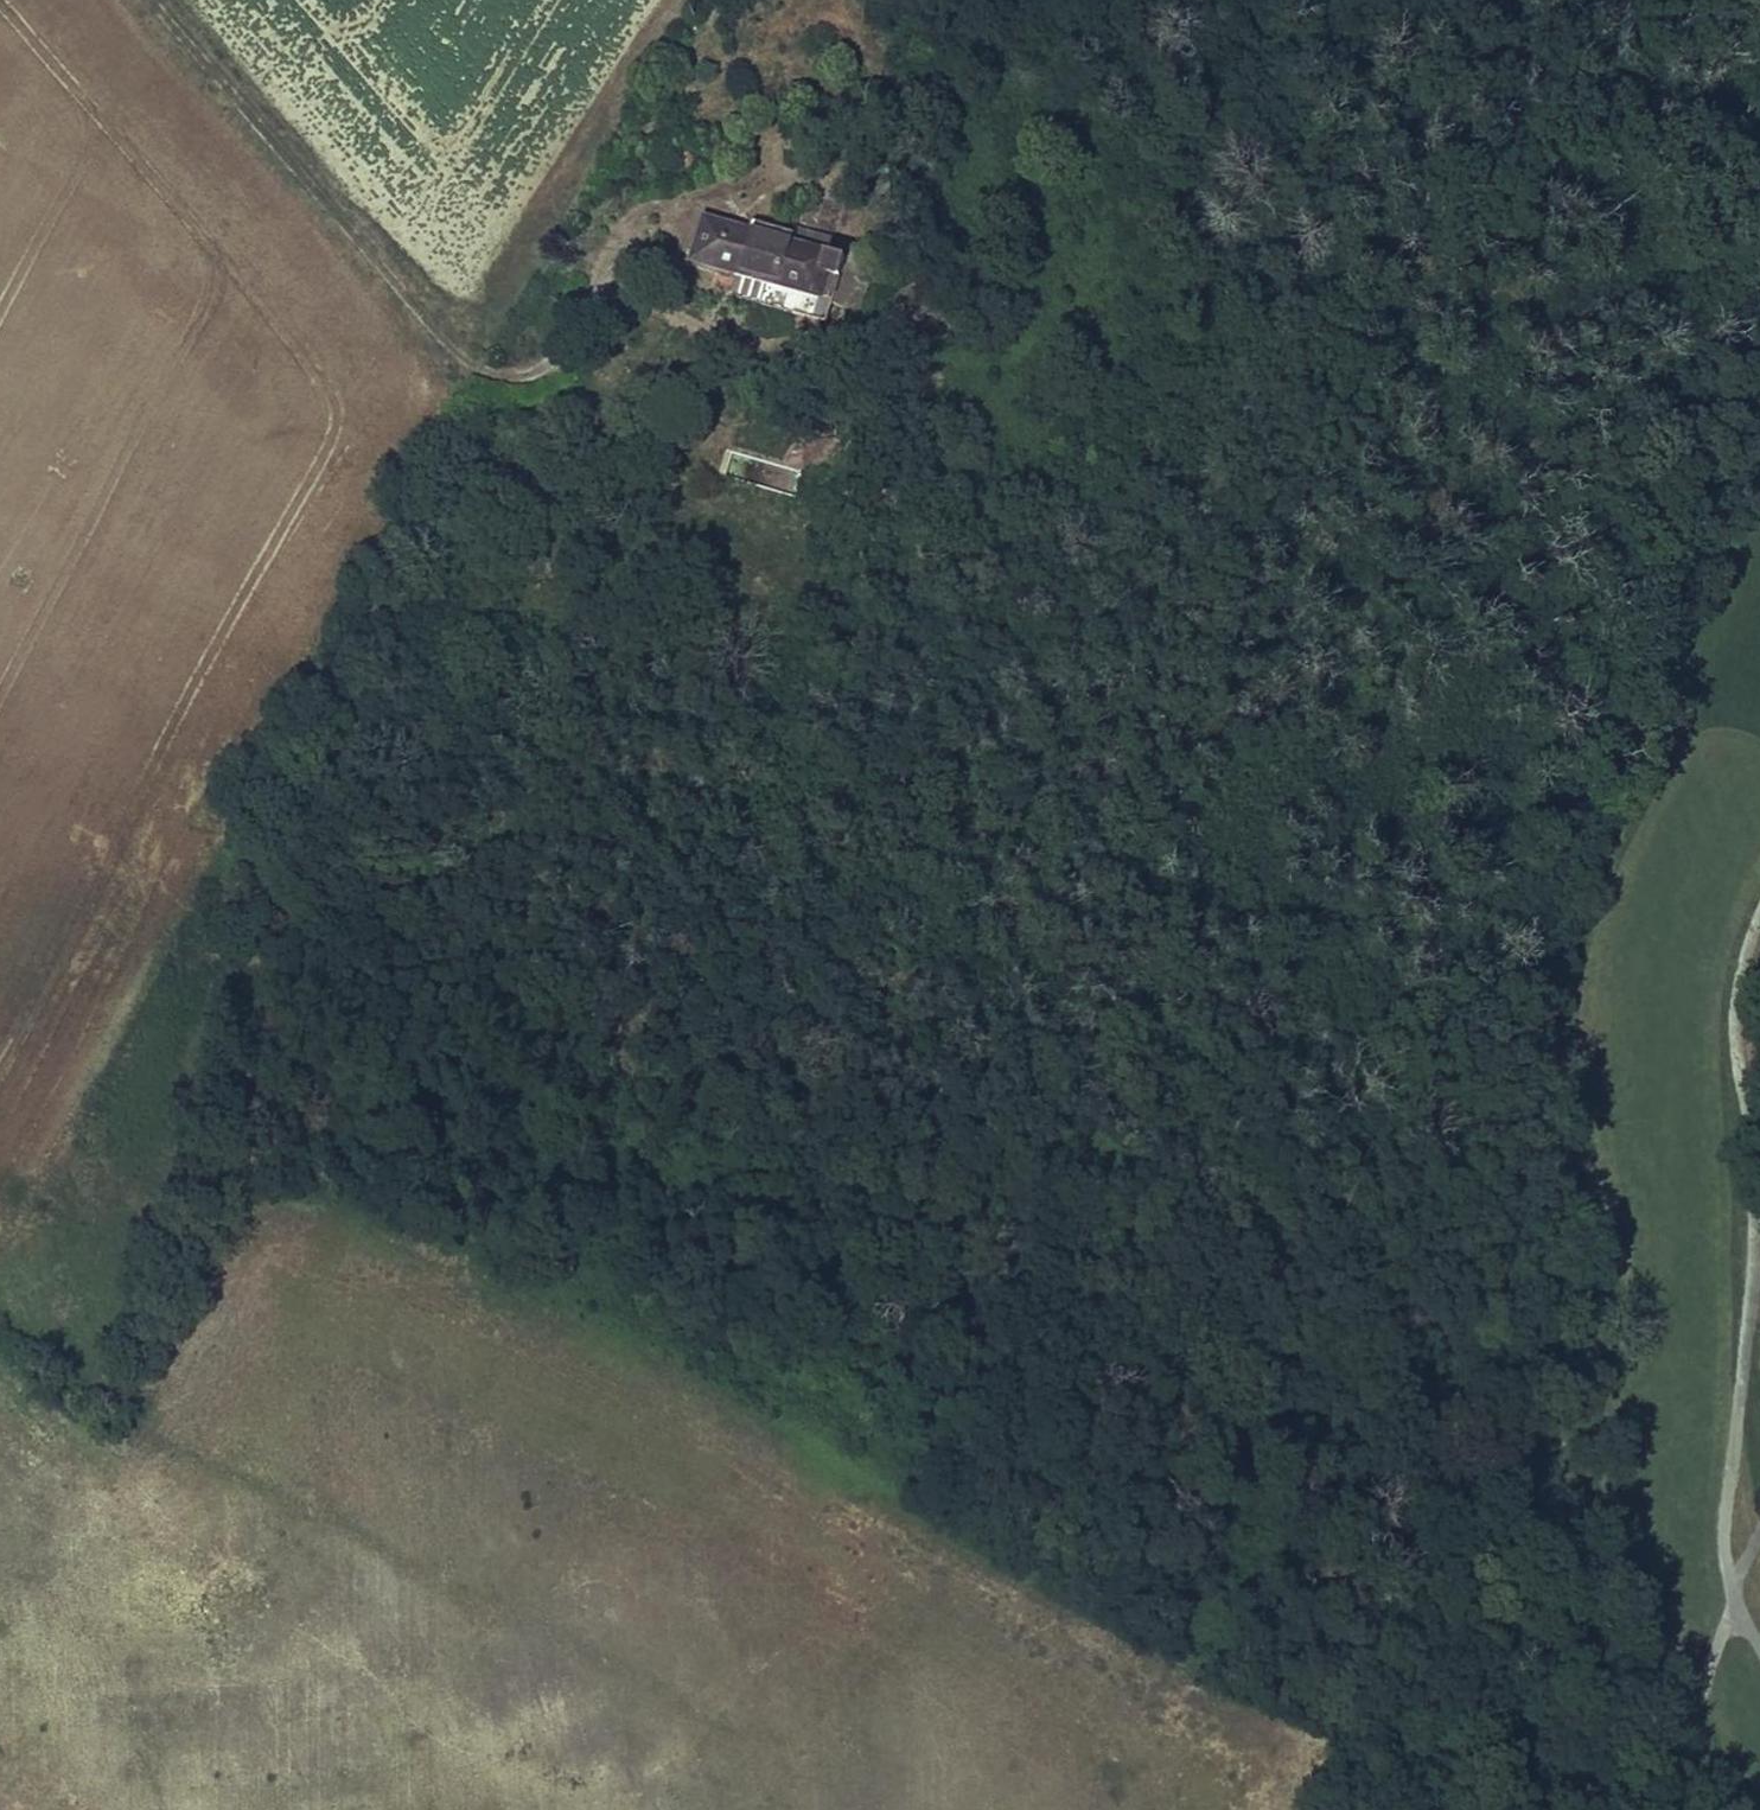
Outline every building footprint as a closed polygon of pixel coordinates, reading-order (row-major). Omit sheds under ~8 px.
[(832,301),(844,259),(789,243),(792,233),(757,224),(754,234),(706,221),(695,261),(733,272),(727,294),(826,322),(832,301)] [(861,309),(878,251),(794,227),(792,233),(789,243),(844,259),(832,301),(861,309)] [(833,469),(838,456),(816,446),(810,459),(833,469)]
